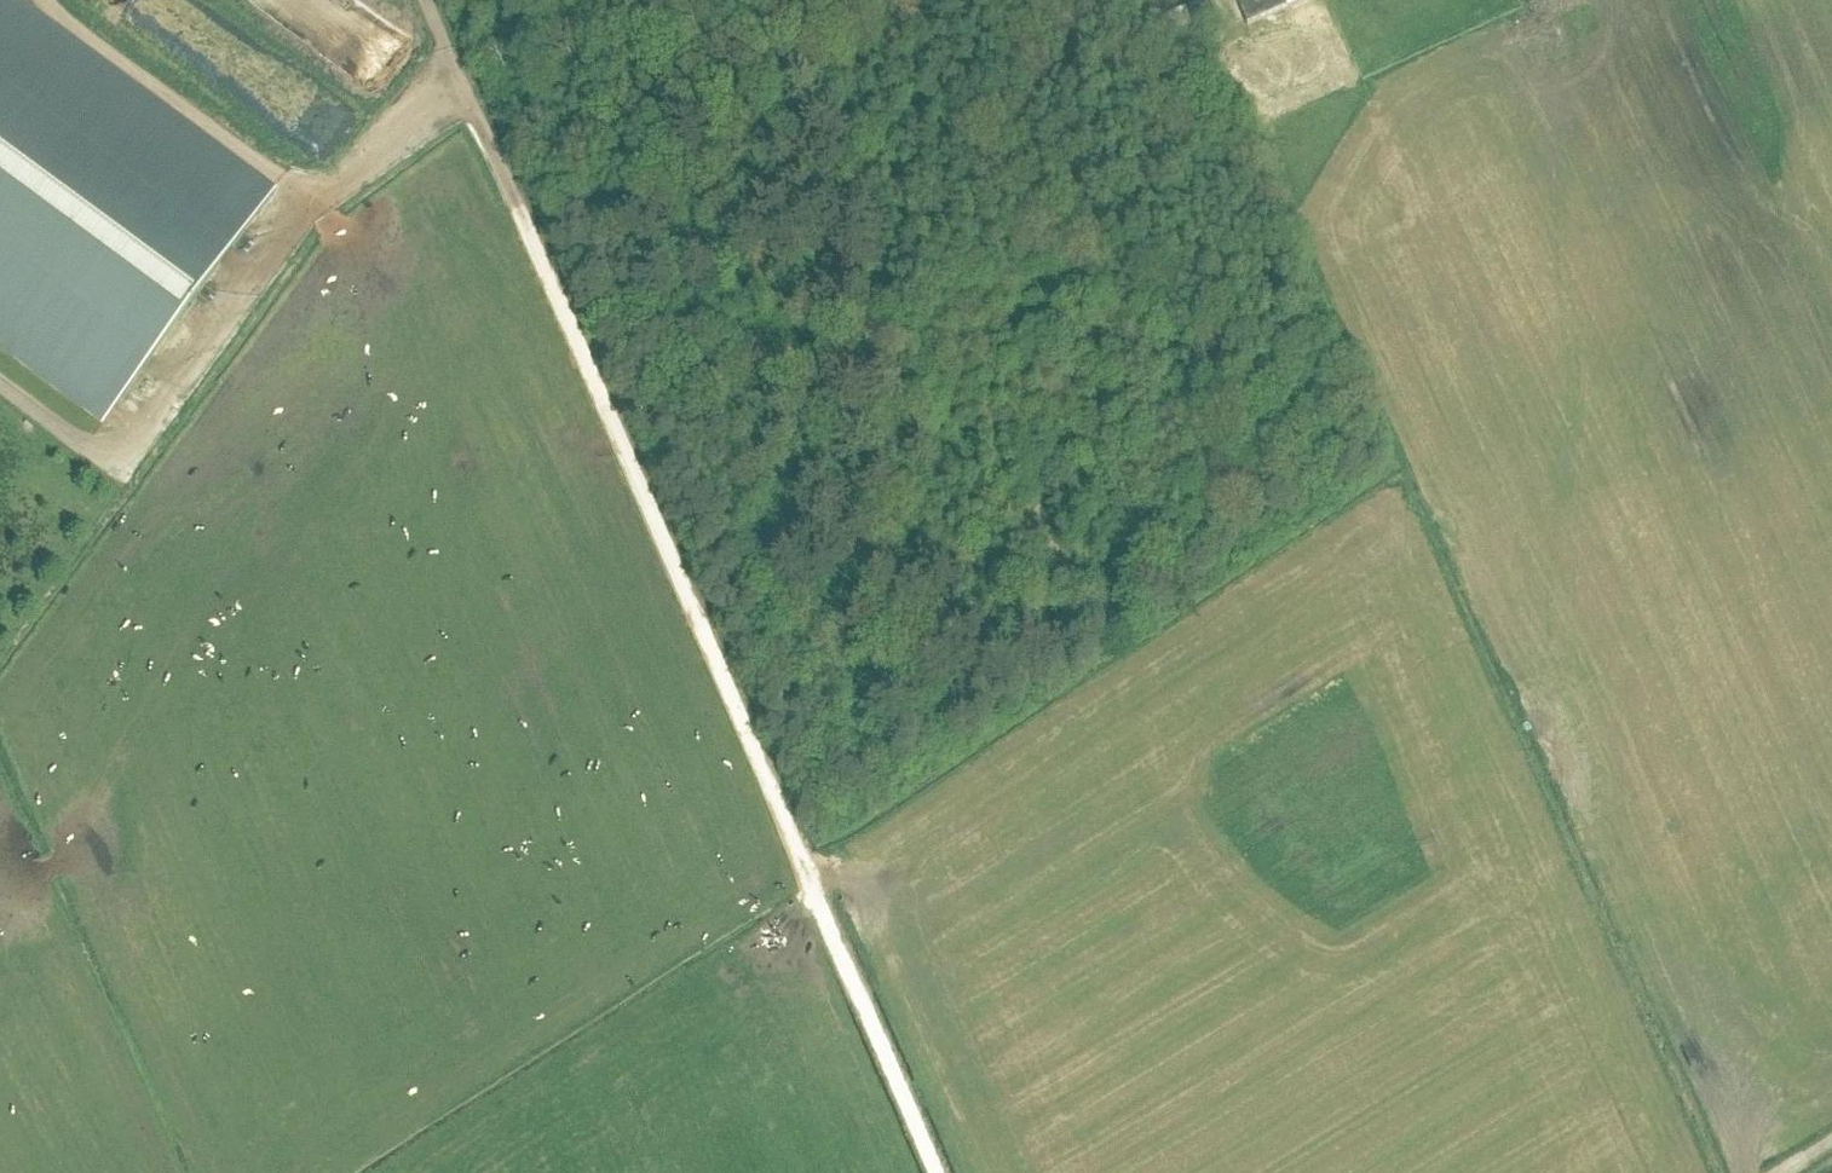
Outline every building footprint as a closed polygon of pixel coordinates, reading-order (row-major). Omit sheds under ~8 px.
[(1248,26),(1288,8),(1285,0),(1236,0),(1248,26)] [(81,415),(101,430),(270,203),(250,188),(0,2),(0,355),(81,415)] [(1182,10),(1171,16),(1179,33),(1190,27),(1194,26),(1186,9),(1182,10)] [(117,49),(108,60),(122,73),(132,62),(117,49)]
